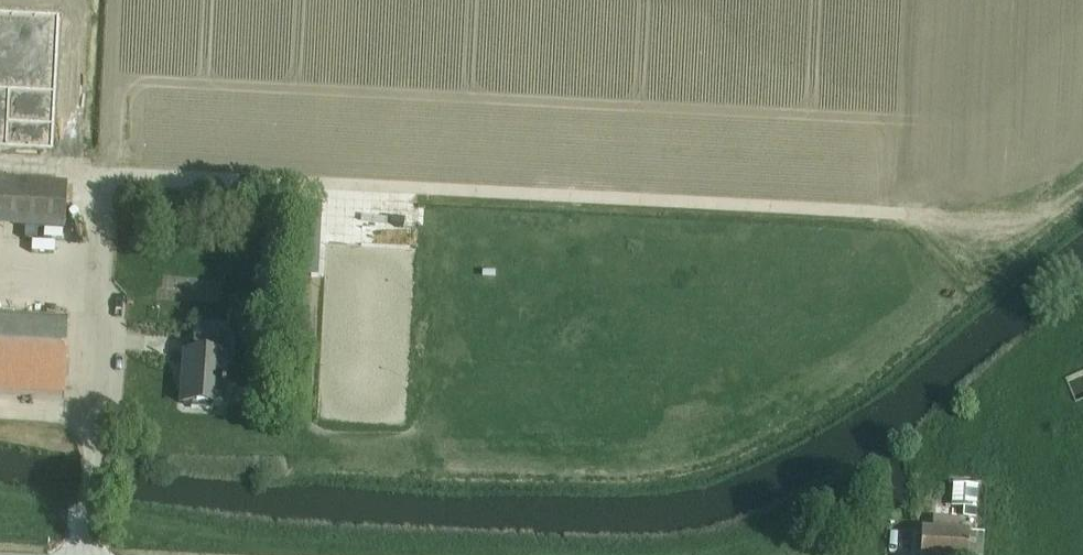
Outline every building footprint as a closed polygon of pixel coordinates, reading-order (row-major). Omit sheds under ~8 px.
[(52,148),(59,15),(0,12),(0,146),(52,148)] [(64,232),(67,184),(0,181),(0,229),(64,232)] [(228,306),(250,308),(251,299),(229,297),(228,306)] [(64,400),(68,319),(0,316),(0,397),(64,400)] [(181,405),(192,406),(223,408),(226,358),(227,358),(228,339),(194,337),(193,356),(184,355),(181,405)] [(954,484),(953,503),(975,504),(976,485),(954,484)] [(920,554),(944,554),(947,506),(935,505),(935,506),(935,511),(935,518),(932,518),(931,531),(921,530),(920,554)] [(944,554),(967,554),(968,533),(958,532),(959,520),(957,520),(958,506),(947,506),(944,554)] [(964,508),(963,518),(976,519),(977,509),(964,508)] [(967,554),(982,554),(983,534),(981,534),(968,533),(967,554)]
